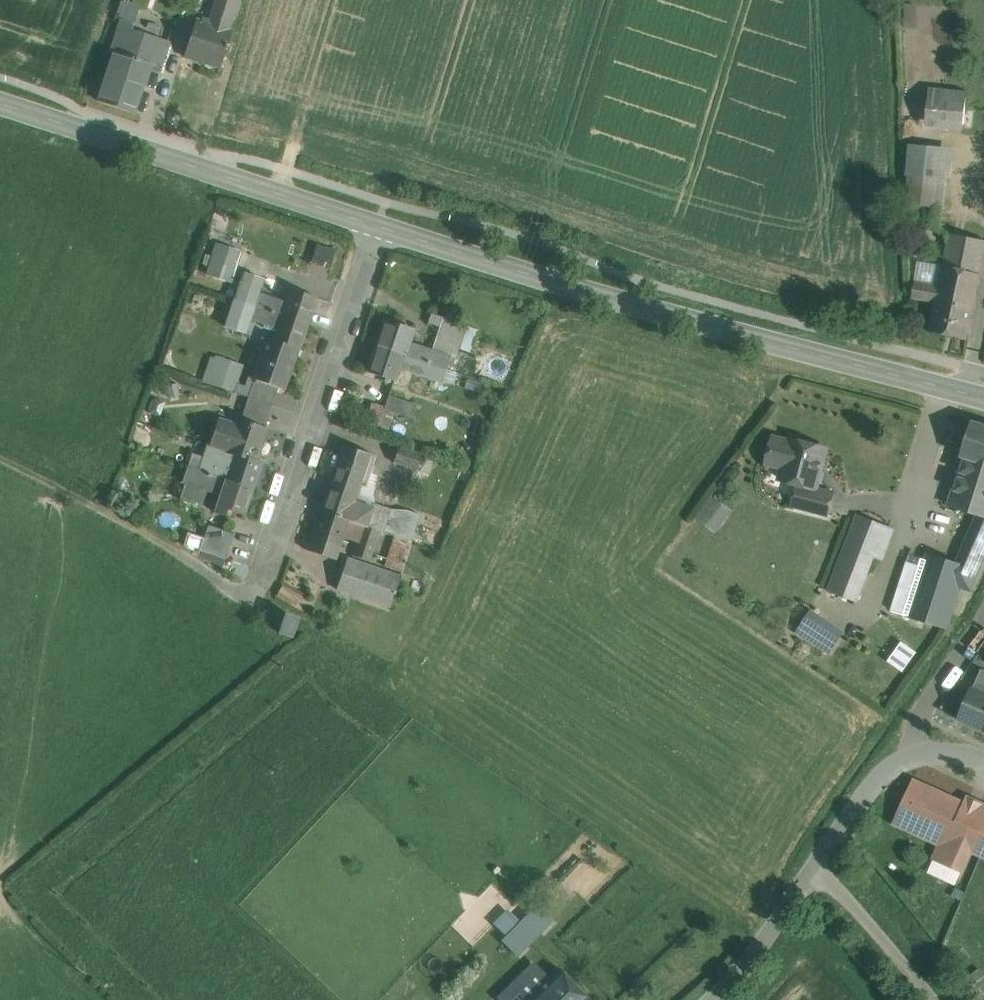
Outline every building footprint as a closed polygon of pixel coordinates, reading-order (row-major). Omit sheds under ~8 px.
[(136,20),(141,3),(130,0),(121,0),(117,15),(136,20)] [(210,24),(196,20),(184,57),(219,68),(225,51),(226,51),(228,46),(226,45),(231,31),(227,29),(232,13),(236,15),(241,0),(217,0),(210,24)] [(170,42),(131,29),(133,24),(120,20),(110,51),(114,53),(98,101),(134,113),(149,68),(160,72),(170,42)] [(967,92),(929,89),(926,121),(964,124),(967,92)] [(942,177),(910,174),(907,204),(936,207),(939,207),(942,177)] [(936,207),(912,205),(911,218),(935,219),(936,207)] [(950,233),(944,266),(981,274),(983,259),(983,240),(950,233)] [(240,252),(216,244),(212,257),(210,265),(207,274),(231,282),(240,252)] [(269,261),(250,255),(247,266),(266,272),(269,261)] [(212,257),(206,256),(204,263),(210,265),(212,257)] [(981,274),(944,266),(940,286),(936,301),(930,332),(967,339),(981,274)] [(263,280),(244,273),(235,299),(308,324),(317,298),(289,288),(284,303),(258,294),(263,280)] [(940,286),(916,282),(912,297),(936,301),(940,286)] [(262,347),(295,358),(298,349),(299,350),(308,324),(235,299),(234,299),(225,327),(245,333),(250,319),(276,327),(272,340),(265,337),(262,347)] [(442,319),(433,346),(455,354),(465,326),(442,319)] [(412,329),(384,320),(375,346),(446,369),(450,357),(408,343),(412,329)] [(446,369),(376,346),(367,372),(395,381),(399,367),(442,382),(446,369)] [(295,358),(262,347),(251,378),(254,379),(278,387),(284,389),(288,377),(290,378),(294,367),(292,366),(295,358)] [(236,390),(244,362),(210,352),(202,380),(236,390)] [(278,387),(254,379),(248,397),(251,398),(272,405),(278,387)] [(408,394),(390,388),(383,407),(401,414),(408,394)] [(272,405),(251,398),(243,420),(264,427),(272,405)] [(233,455),(255,460),(266,428),(243,420),(237,418),(233,430),(216,424),(209,446),(226,451),(226,453),(233,455)] [(973,422),(962,456),(966,458),(950,508),(980,517),(983,518),(983,426),(973,422)] [(827,450),(791,440),(790,442),(775,438),(768,463),(784,467),(782,472),(800,477),(799,483),(817,488),(827,450)] [(376,456),(343,445),(328,486),(356,495),(360,484),(366,486),(376,456)] [(425,456),(398,447),(393,462),(420,471),(425,456)] [(255,460),(233,455),(225,478),(227,479),(253,489),(262,462),(255,460)] [(253,489),(227,479),(225,478),(195,469),(193,476),(186,473),(183,482),(220,495),(215,511),(229,516),(231,510),(244,514),(253,489)] [(817,488),(799,483),(793,506),(828,515),(834,492),(817,488)] [(356,495),(328,486),(320,511),(363,526),(366,527),(372,512),(370,511),(353,506),(356,495)] [(717,530),(734,509),(715,494),(698,516),(717,530)] [(391,509),(372,503),(370,511),(372,512),(366,527),(379,531),(383,533),(391,509)] [(862,508),(830,591),(856,600),(874,554),(882,558),(886,550),(887,550),(898,522),(862,508)] [(406,510),(397,537),(411,541),(420,515),(406,510)] [(363,526),(320,511),(307,550),(335,560),(343,537),(358,542),(363,526)] [(959,564),(958,586),(971,590),(983,560),(983,518),(980,517),(959,564)] [(234,534),(208,525),(199,550),(226,559),(234,534)] [(366,527),(363,526),(358,542),(353,556),(368,561),(379,531),(366,527)] [(397,537),(395,536),(385,567),(401,572),(411,541),(397,537)] [(959,564),(930,555),(927,565),(910,616),(945,627),(958,586),(959,564)] [(348,559),(343,576),(372,586),(378,569),(348,559)] [(927,565),(907,559),(891,610),(910,616),(927,565)] [(372,586),(343,576),(338,589),(389,606),(400,576),(378,569),(372,586)] [(299,598),(284,590),(279,598),(295,606),(299,598)] [(842,632),(812,612),(799,632),(829,652),(842,632)] [(291,617),(283,614),(280,625),(276,634),(283,637),(290,639),(298,619),(291,617)] [(973,689),(960,718),(983,729),(983,694),(973,689)] [(979,803),(972,818),(965,814),(969,806),(913,780),(905,797),(910,799),(908,804),(903,802),(894,823),(941,844),(934,860),(961,872),(971,850),(983,856),(983,805),(979,803)] [(540,931),(528,919),(505,943),(517,955),(540,931)] [(559,970),(545,984),(538,977),(539,972),(532,966),(522,976),(545,999),(588,999),(559,970)] [(522,976),(498,999),(545,999),(522,976)]
